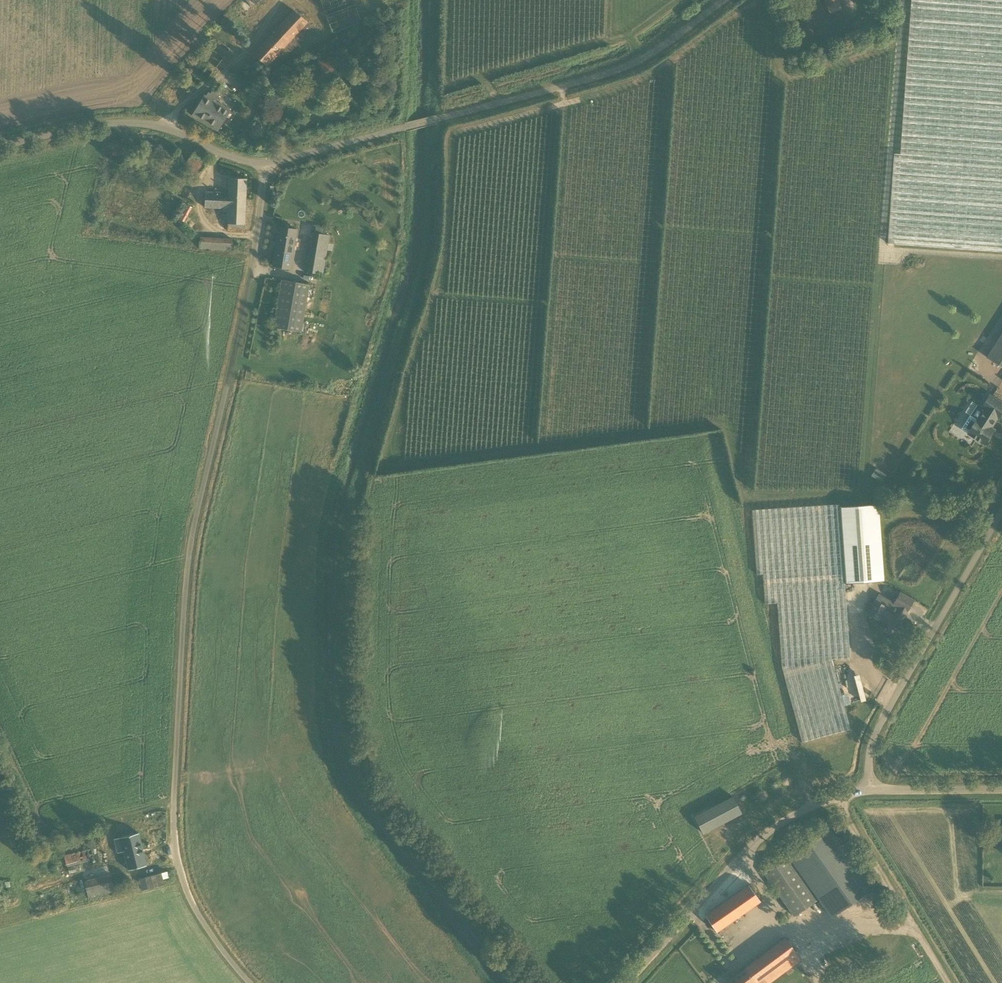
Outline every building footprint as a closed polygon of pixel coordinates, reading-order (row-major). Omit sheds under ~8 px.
[(261,0),(245,0),(235,9),(241,16),(261,0)] [(345,0),(320,0),(325,11),(346,3),(345,0)] [(838,0),(824,0),(826,7),(827,7),(830,14),(841,10),(838,0)] [(900,154),(894,154),(888,243),(1001,252),(1001,0),(912,0),(900,154)] [(333,33),(342,29),(362,22),(355,4),(326,15),(333,33)] [(801,26),(823,16),(817,4),(796,14),(801,26)] [(282,60),(314,27),(294,10),(254,54),(267,66),(277,56),(282,60)] [(299,66),(304,76),(319,69),(314,58),(299,66)] [(319,61),(322,74),(335,71),(332,58),(319,61)] [(219,96),(211,91),(210,93),(208,92),(206,95),(205,95),(192,116),(217,130),(230,109),(216,101),(219,96)] [(138,149),(113,145),(112,152),(136,156),(138,149)] [(185,165),(198,176),(210,161),(196,150),(185,165)] [(244,231),(247,178),(230,178),(229,193),(205,192),(205,208),(222,209),(222,212),(227,213),(226,230),(244,231)] [(178,222),(183,224),(192,207),(187,205),(178,222)] [(290,269),(297,229),(280,226),(273,266),(290,269)] [(330,235),(325,234),(315,233),(313,232),(307,272),(323,275),(330,235)] [(201,249),(234,250),(234,237),(202,237),(201,249)] [(282,280),(273,327),(301,332),(309,285),(282,280)] [(1001,367),(1001,330),(986,358),(1001,367)] [(989,445),(998,430),(994,428),(1000,418),(1001,418),(1001,416),(1001,402),(991,395),(984,408),(986,410),(981,420),(980,419),(979,420),(972,416),(964,430),(971,434),(971,435),(989,445)] [(876,467),(872,476),(883,482),(888,473),(876,467)] [(802,742),(850,729),(832,659),(850,657),(845,583),(884,580),(879,504),(840,507),(839,504),(752,510),(757,574),(763,573),(765,603),(777,602),(782,667),(802,742)] [(893,635),(913,600),(900,592),(894,602),(879,594),(875,600),(874,600),(866,613),(877,620),(879,617),(889,623),(885,630),(893,635)] [(863,669),(856,670),(859,697),(866,696),(863,669)] [(737,795),(697,814),(706,832),(746,813),(737,795)] [(829,829),(790,857),(832,917),(871,889),(829,829)] [(139,833),(115,839),(118,853),(124,851),(128,870),(147,865),(139,833)] [(79,864),(93,860),(90,848),(64,855),(66,864),(78,860),(79,864)] [(794,916),(809,905),(817,900),(788,858),(765,874),(794,916)] [(145,877),(148,889),(166,884),(163,872),(145,877)] [(88,898),(114,892),(110,874),(84,881),(88,898)] [(716,931),(760,900),(749,885),(705,915),(716,931)] [(861,959),(900,930),(871,889),(832,917),(861,959)] [(802,959),(786,938),(727,981),(729,982),(770,982),(802,959)]
